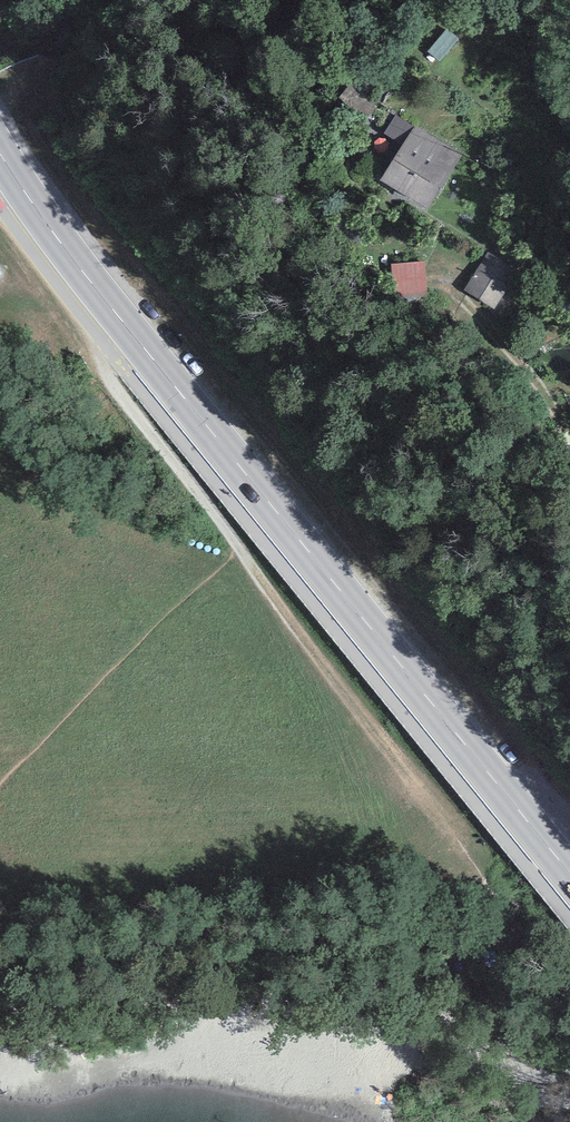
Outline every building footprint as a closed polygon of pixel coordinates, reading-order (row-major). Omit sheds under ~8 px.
[(459,38),(448,29),(428,52),(439,61),(459,38)] [(397,115),(385,133),(402,145),(415,126),(397,115)] [(402,145),(381,180),(427,208),(462,155),(415,126),(402,145)] [(464,291),(495,310),(519,271),(488,252),(464,291)] [(425,262),(392,264),(394,296),(427,293),(425,262)]
